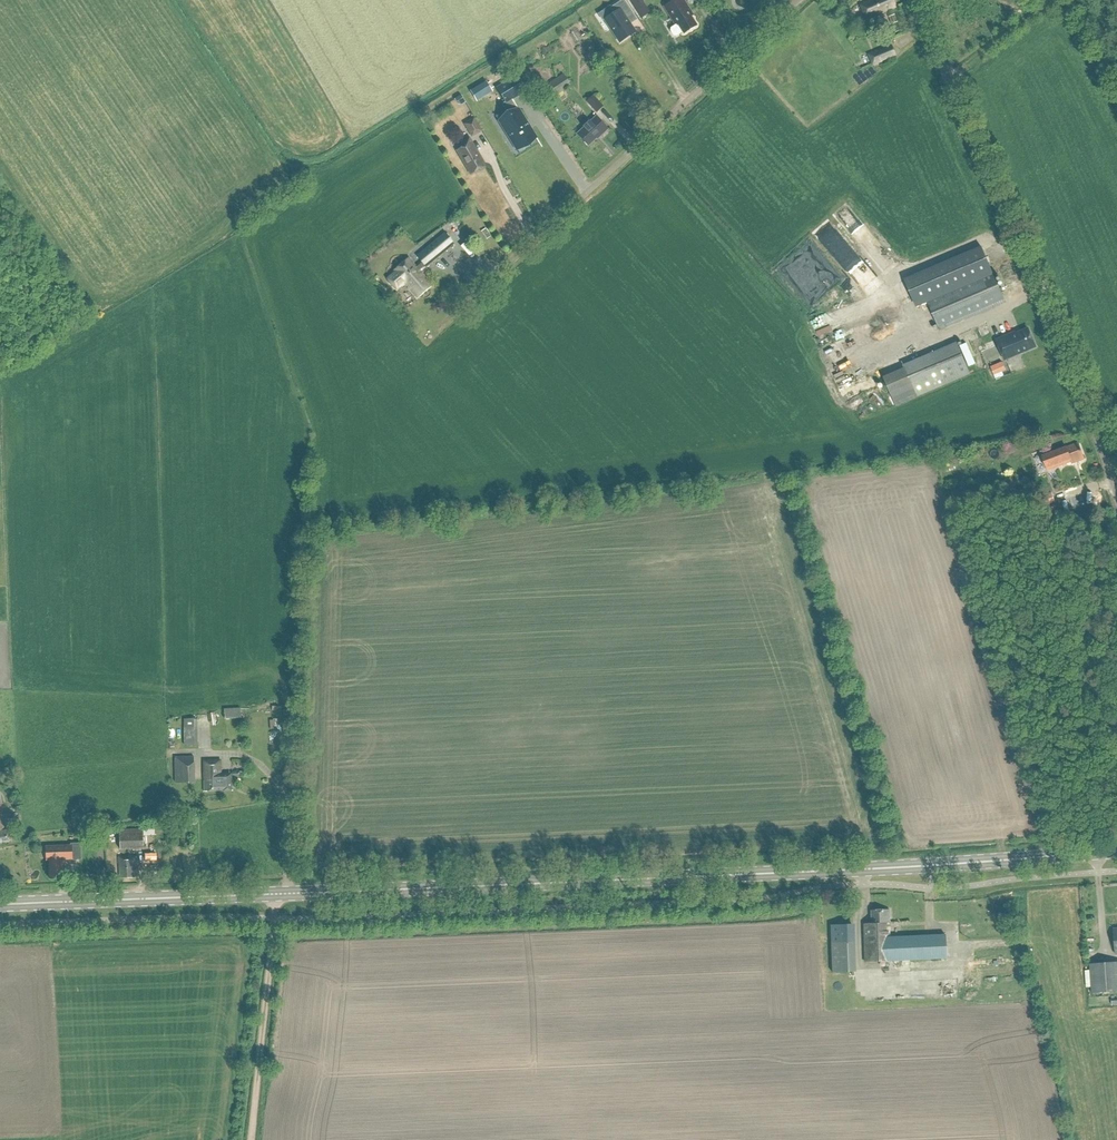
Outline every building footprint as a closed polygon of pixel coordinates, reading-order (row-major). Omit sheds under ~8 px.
[(630,24),(636,20),(623,0),(610,8),(614,13),(604,20),(619,43),(635,32),(630,24)] [(635,9),(644,2),(643,0),(629,0),(635,9)] [(663,7),(675,25),(670,28),(670,31),(673,36),(676,36),(683,32),(683,33),(696,25),(688,11),(690,10),(684,0),(674,0),(663,7)] [(860,4),(866,19),(893,7),(891,5),(894,4),(893,0),(870,0),(860,4)] [(895,14),(887,17),(895,33),(901,30),(895,14)] [(896,55),(891,45),(868,55),(872,65),(896,55)] [(563,74),(545,86),(553,97),(571,85),(563,74)] [(512,100),(525,91),(516,76),(497,88),(505,102),(502,104),(509,115),(501,120),(502,121),(507,129),(504,131),(511,141),(515,138),(520,146),(519,147),(520,148),(533,140),(531,137),(534,136),(534,137),(535,136),(512,100)] [(603,106),(593,94),(586,101),(596,113),(603,106)] [(584,129),(578,135),(589,146),(600,136),(600,137),(608,129),(597,117),(590,123),(589,121),(582,126),(584,129)] [(464,124),(472,137),(482,131),(474,119),(464,124)] [(463,147),(456,151),(470,174),(478,169),(479,170),(485,167),(481,160),(483,160),(469,137),(460,143),(463,147)] [(859,222),(859,211),(848,211),(847,222),(859,222)] [(896,273),(868,228),(856,235),(885,280),(896,273)] [(431,286),(419,271),(424,266),(426,268),(454,244),(445,233),(417,257),(422,263),(416,267),(408,258),(394,271),(395,272),(387,279),(393,287),(402,280),(417,298),(431,286)] [(982,248),(906,281),(915,303),(926,298),(939,329),(1005,301),(982,248)] [(1010,275),(1006,261),(998,264),(1002,278),(1010,275)] [(1015,331),(996,340),(1005,359),(1036,345),(1028,328),(1016,333),(1015,331)] [(904,366),(905,368),(883,377),(896,406),(917,397),(971,374),(957,343),(904,366)] [(963,347),(964,358),(977,357),(977,346),(963,347)] [(1002,362),(991,367),(994,376),(1006,370),(1002,362)] [(1078,443),(1042,456),(1047,471),(1075,461),(1076,463),(1084,460),(1078,443)] [(1052,493),(1039,497),(1041,507),(1056,502),(1052,493)] [(240,710),(224,711),(225,719),(241,718),(240,710)] [(258,717),(257,738),(267,738),(267,717),(258,717)] [(198,745),(197,727),(198,719),(184,719),(183,727),(184,746),(198,745)] [(174,756),(176,783),(196,783),(195,757),(174,756)] [(232,790),(232,779),(232,777),(239,777),(239,774),(243,774),(243,771),(232,771),(232,773),(225,773),(221,773),(221,759),(204,760),(204,780),(204,791),(232,790)] [(9,840),(8,830),(4,831),(0,804),(0,841),(9,840)] [(161,834),(160,823),(153,823),(154,835),(161,834)] [(142,829),(120,830),(120,850),(144,849),(142,829)] [(46,860),(48,860),(50,879),(64,878),(62,859),(71,858),(71,859),(80,858),(79,842),(70,843),(70,845),(45,847),(46,860)] [(119,858),(121,879),(138,877),(136,856),(119,858)] [(870,923),(862,924),(864,962),(895,961),(946,959),(945,935),(889,937),(887,910),(869,911),(870,923)] [(831,925),(833,961),(834,973),(855,971),(852,924),(831,925)] [(1090,964),(1090,970),(1085,970),(1086,987),(1091,987),(1092,992),(1116,990),(1116,962),(1090,964)]
